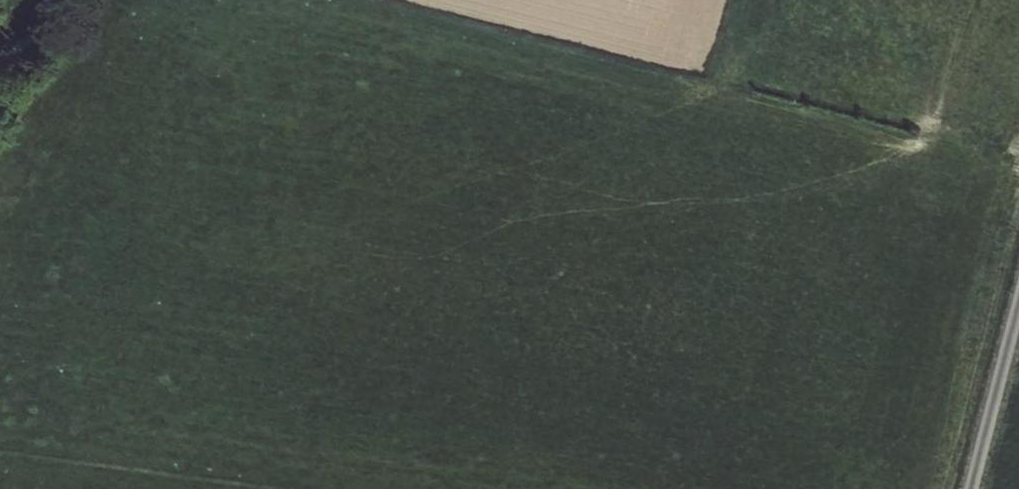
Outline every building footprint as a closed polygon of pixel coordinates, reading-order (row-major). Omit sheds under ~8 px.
[(0,35),(0,52),(8,42),(0,35)]
